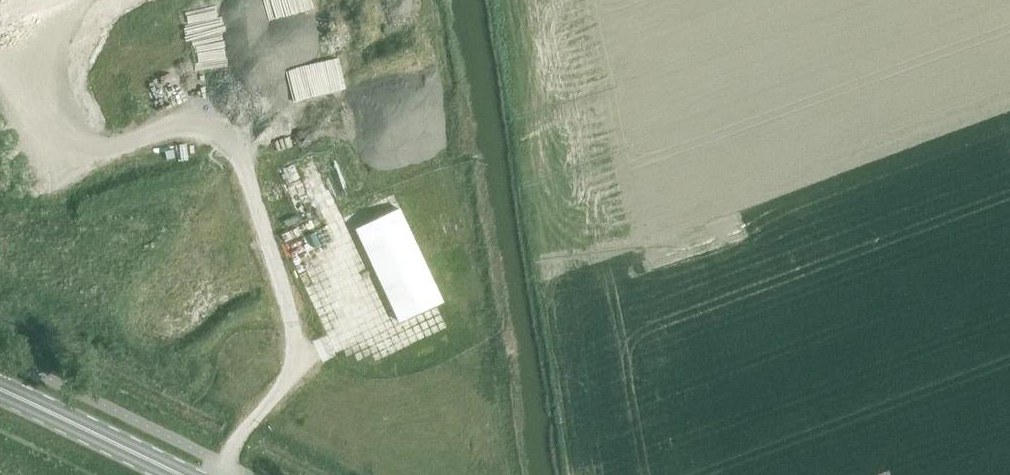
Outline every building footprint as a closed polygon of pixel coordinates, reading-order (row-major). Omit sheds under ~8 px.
[(399,203),(355,224),(401,322),(445,301),(399,203)]
